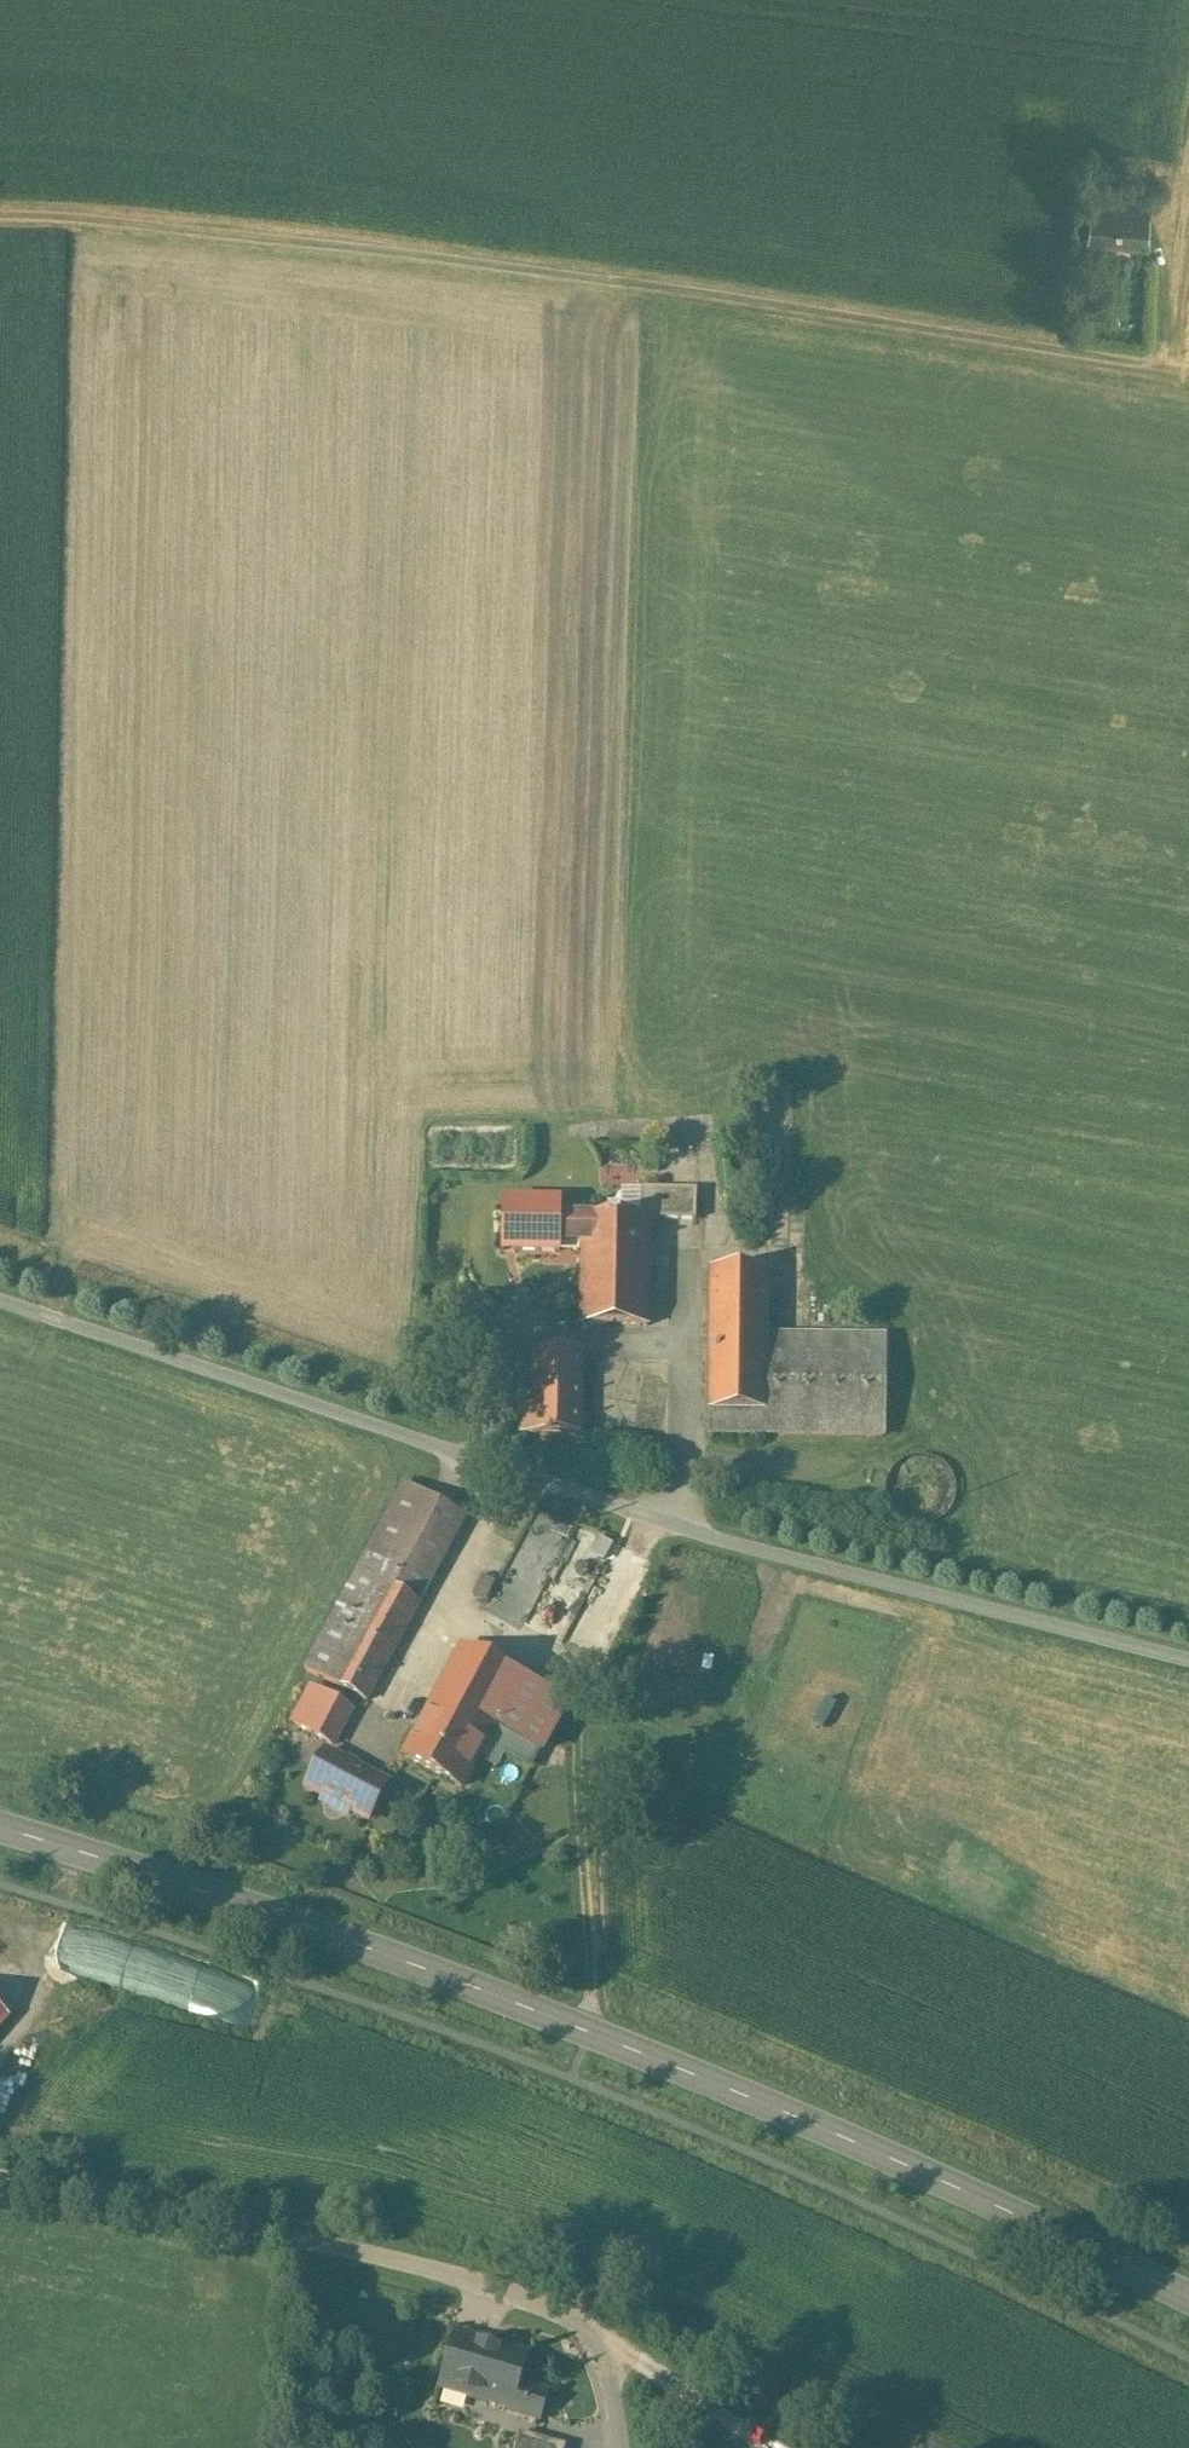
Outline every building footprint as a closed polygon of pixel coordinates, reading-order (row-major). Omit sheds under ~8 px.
[(1151,189),(1092,184),(1087,240),(1146,245),(1151,189)] [(696,1191),(640,1189),(640,1219),(649,1219),(649,1221),(695,1221),(696,1191)] [(560,1204),(503,1204),(502,1251),(559,1252),(559,1242),(583,1243),(584,1219),(559,1219),(560,1204)] [(640,1219),(584,1218),(584,1219),(583,1243),(582,1326),(647,1327),(649,1221),(649,1219),(640,1219)] [(766,1269),(712,1269),(710,1432),(764,1433),(765,1335),(766,1269)] [(885,1337),(765,1335),(764,1433),(884,1435),(885,1337)] [(581,1352),(535,1351),(534,1406),(522,1406),(521,1433),(579,1434),(581,1352)] [(911,1456),(907,1457),(901,1461),(898,1462),(895,1465),(892,1469),(889,1473),(887,1477),(886,1482),(885,1487),(885,1491),(885,1496),(887,1501),(888,1505),(891,1509),(894,1513),(897,1516),(901,1519),(905,1522),(909,1523),(914,1525),(919,1525),(924,1525),(928,1524),(933,1523),(937,1521),(941,1518),(945,1515),(948,1512),(951,1508),(953,1503),(954,1499),(955,1494),(955,1489),(955,1485),(954,1480),(952,1476),(950,1471),(947,1467),(944,1464),(940,1461),(936,1459),(932,1457),(927,1455),(919,1455),(911,1456)] [(404,1483),(304,1669),(334,1686),(387,1587),(418,1604),(465,1516),(404,1483)] [(418,1604),(387,1587),(334,1686),(365,1702),(418,1604)] [(519,1679),(462,1648),(430,1707),(489,1739),(493,1731),(519,1679)] [(568,1706),(519,1679),(493,1731),(512,1740),(538,1752),(542,1754),(547,1744),(568,1706)] [(350,1711),(312,1690),(293,1725),(332,1746),(350,1711)] [(489,1739),(430,1707),(403,1757),(462,1789),(478,1759),(489,1739)] [(505,1751),(512,1740),(493,1731),(489,1739),(478,1759),(496,1769),(505,1751)] [(533,1764),(538,1752),(512,1740),(505,1751),(533,1764)] [(386,1785),(326,1752),(306,1789),(324,1798),(322,1802),(347,1816),(349,1811),(367,1821),(386,1785)] [(8,2016),(0,2009),(0,2025),(8,2016)] [(505,2349),(456,2335),(441,2387),(484,2399),(490,2401),(505,2349)] [(505,2349),(490,2401),(510,2407),(511,2407),(526,2355),(505,2349)] [(556,2401),(557,2389),(534,2386),(532,2398),(556,2401)] [(490,2401),(484,2399),(479,2417),(505,2424),(510,2407),(490,2401)] [(530,2436),(526,2447),(564,2447),(565,2446),(530,2436)]
